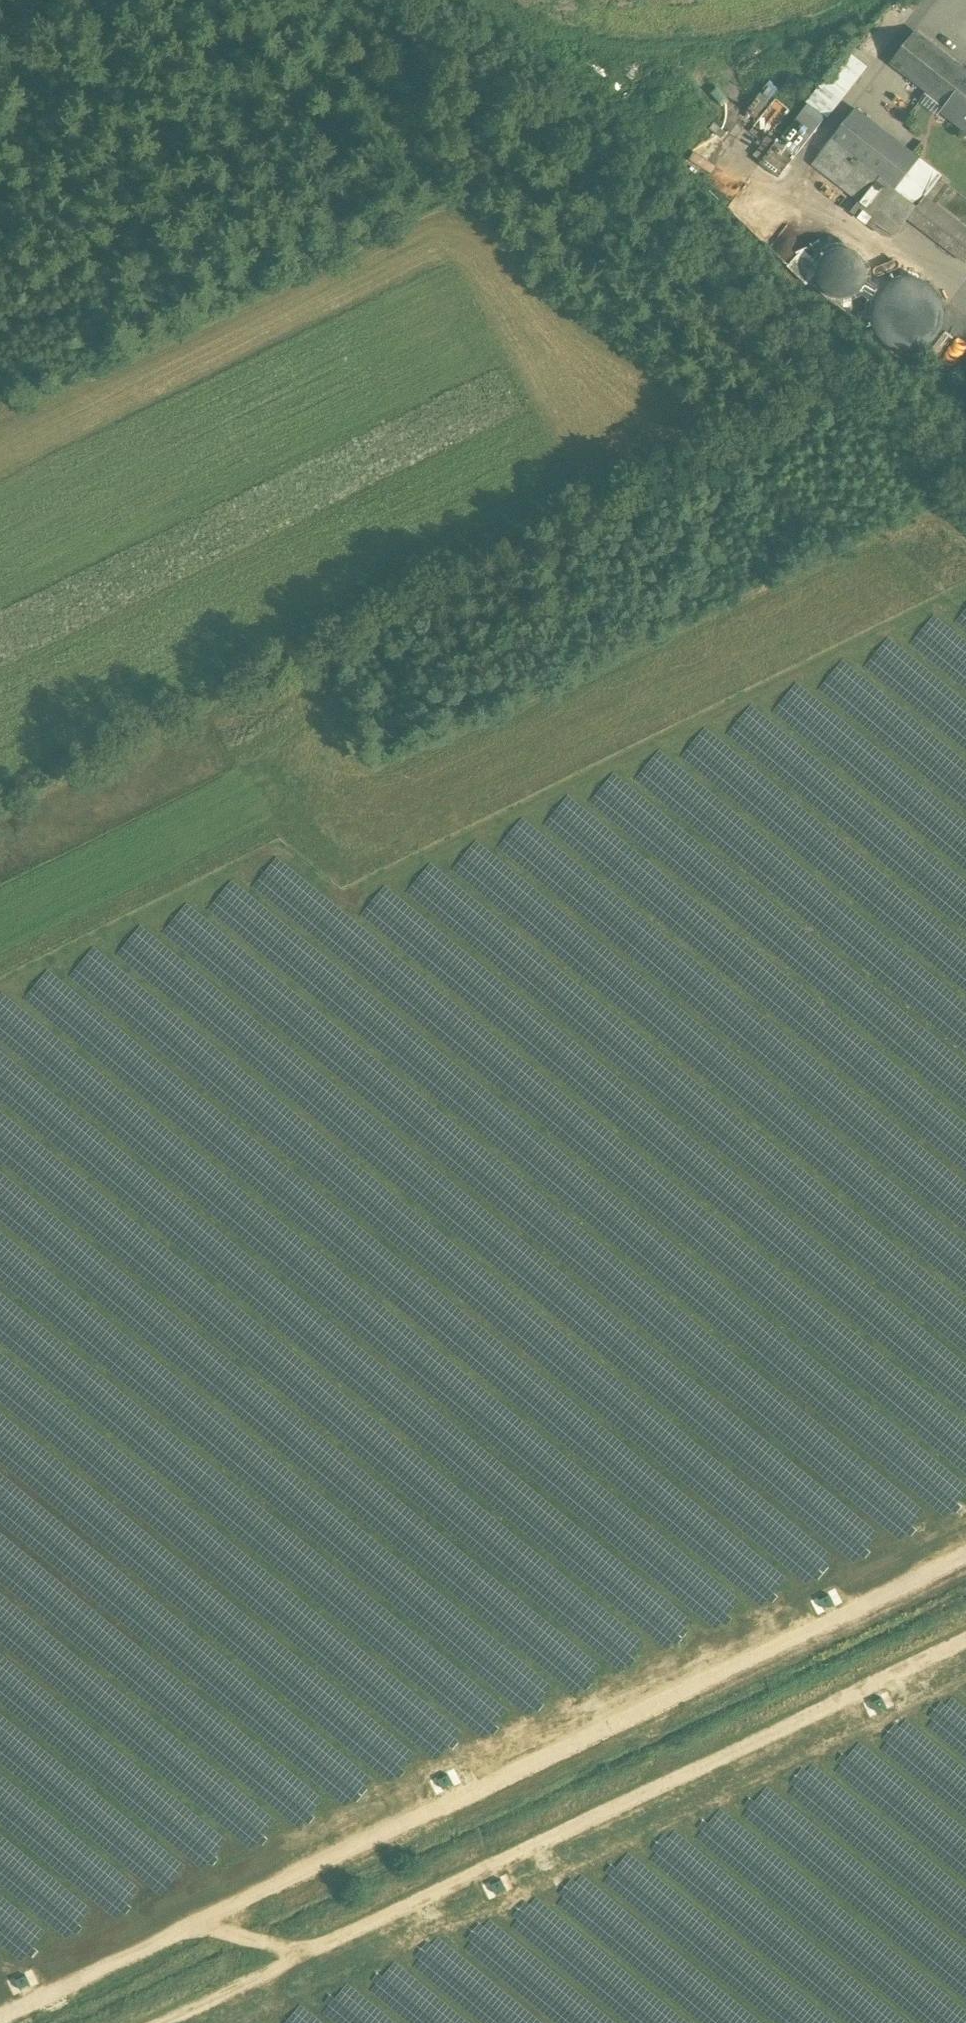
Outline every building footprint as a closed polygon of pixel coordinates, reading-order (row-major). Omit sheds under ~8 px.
[(916,32),(892,62),(947,105),(942,111),(965,130),(965,71),(916,32)] [(848,52),(809,103),(827,117),(828,118),(868,67),(848,52)] [(809,103),(781,139),(772,132),(764,142),(772,148),(777,141),(797,156),(827,117),(809,103)] [(941,176),(857,110),(858,110),(856,109),(814,163),(900,230),(941,176)] [(797,156),(777,141),(772,148),(760,163),(779,178),(797,156)] [(866,282),(868,272),(866,263),(860,255),(852,249),(842,248),(832,250),(824,255),(819,264),(817,274),(819,283),(825,291),(833,297),(843,298),(853,296),(861,290),(866,282)] [(943,327),(945,312),(942,298),(934,287),(922,279),(908,276),(893,280),(882,288),(874,300),(871,314),(874,329),(883,340),(895,348),(909,351),(923,347),(935,339),(943,327)]
